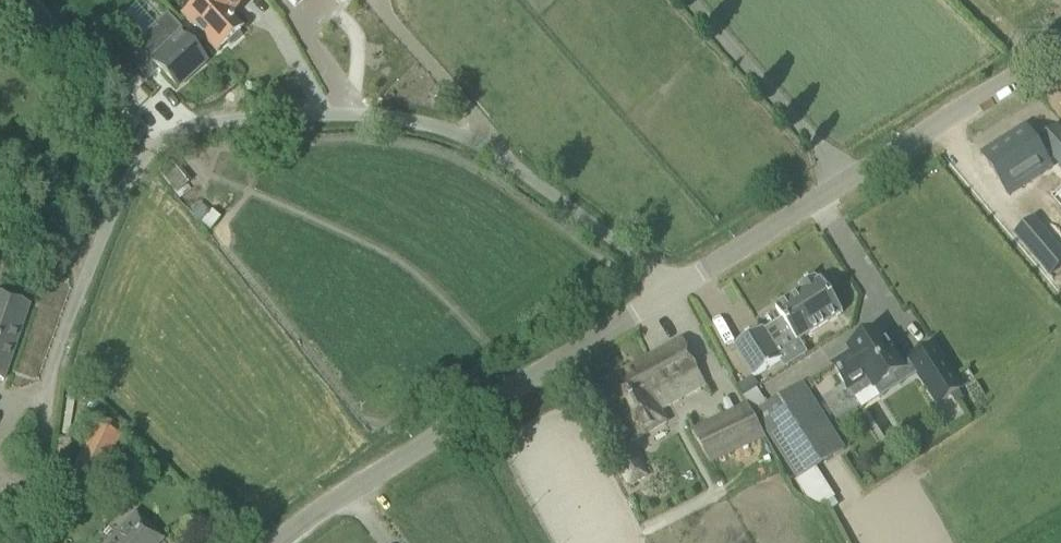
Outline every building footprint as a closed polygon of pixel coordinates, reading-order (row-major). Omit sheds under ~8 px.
[(216,52),(226,42),(229,46),(239,37),(236,33),(239,30),(225,14),(230,9),(232,11),(244,0),(196,0),(181,14),(216,52)] [(146,81),(158,70),(175,89),(206,61),(179,32),(181,30),(166,13),(113,62),(128,78),(137,70),(145,79),(145,80),(146,81)] [(982,157),(1008,199),(1051,172),(1049,168),(1058,163),(1060,166),(1060,135),(1037,150),(1025,130),(982,157)] [(188,185),(171,163),(160,172),(177,193),(188,185)] [(1032,252),(1051,275),(1060,267),(1060,250),(1050,237),(1032,252)] [(842,312),(821,279),(818,281),(814,275),(799,285),(802,291),(775,308),(783,319),(764,331),(762,328),(734,346),(754,377),(782,359),(776,350),(794,338),(797,342),(842,312)] [(0,295),(0,380),(2,381),(28,305),(0,295)] [(878,328),(848,347),(851,352),(832,364),(848,389),(867,377),(874,388),(878,385),(881,391),(896,381),(893,376),(904,369),(878,328)] [(707,385),(692,358),(682,339),(601,382),(619,416),(634,443),(670,423),(663,409),(707,385)] [(937,404),(960,389),(933,345),(909,360),(937,404)] [(844,450),(802,383),(755,413),(798,479),(844,450)] [(755,444),(738,413),(698,435),(715,466),(755,444)] [(90,493),(119,436),(95,425),(66,482),(90,493)] [(620,460),(634,486),(647,479),(633,453),(620,460)] [(163,539),(133,511),(104,542),(159,542),(163,539)]
